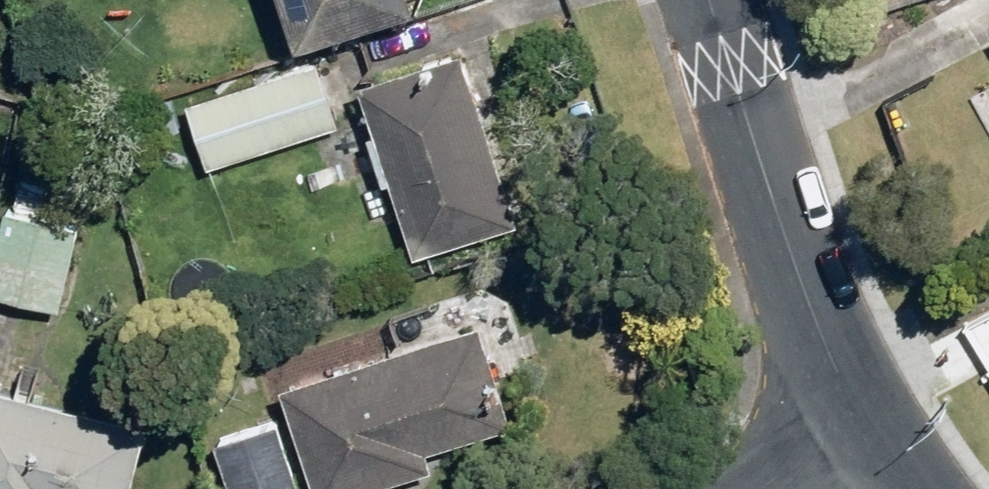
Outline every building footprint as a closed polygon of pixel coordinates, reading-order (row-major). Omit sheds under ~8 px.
[(290,50),(408,11),(405,0),(273,0),(290,50)] [(460,51),(356,86),(416,259),(520,224),(460,51)] [(189,103),(207,165),(330,130),(312,68),(189,103)] [(0,237),(0,290),(55,304),(75,224),(8,206),(0,237)] [(286,388),(319,488),(343,488),(512,433),(476,325),(286,388)] [(0,399),(0,488),(117,488),(131,431),(0,399)] [(212,452),(225,488),(294,488),(274,431),(212,452)]
